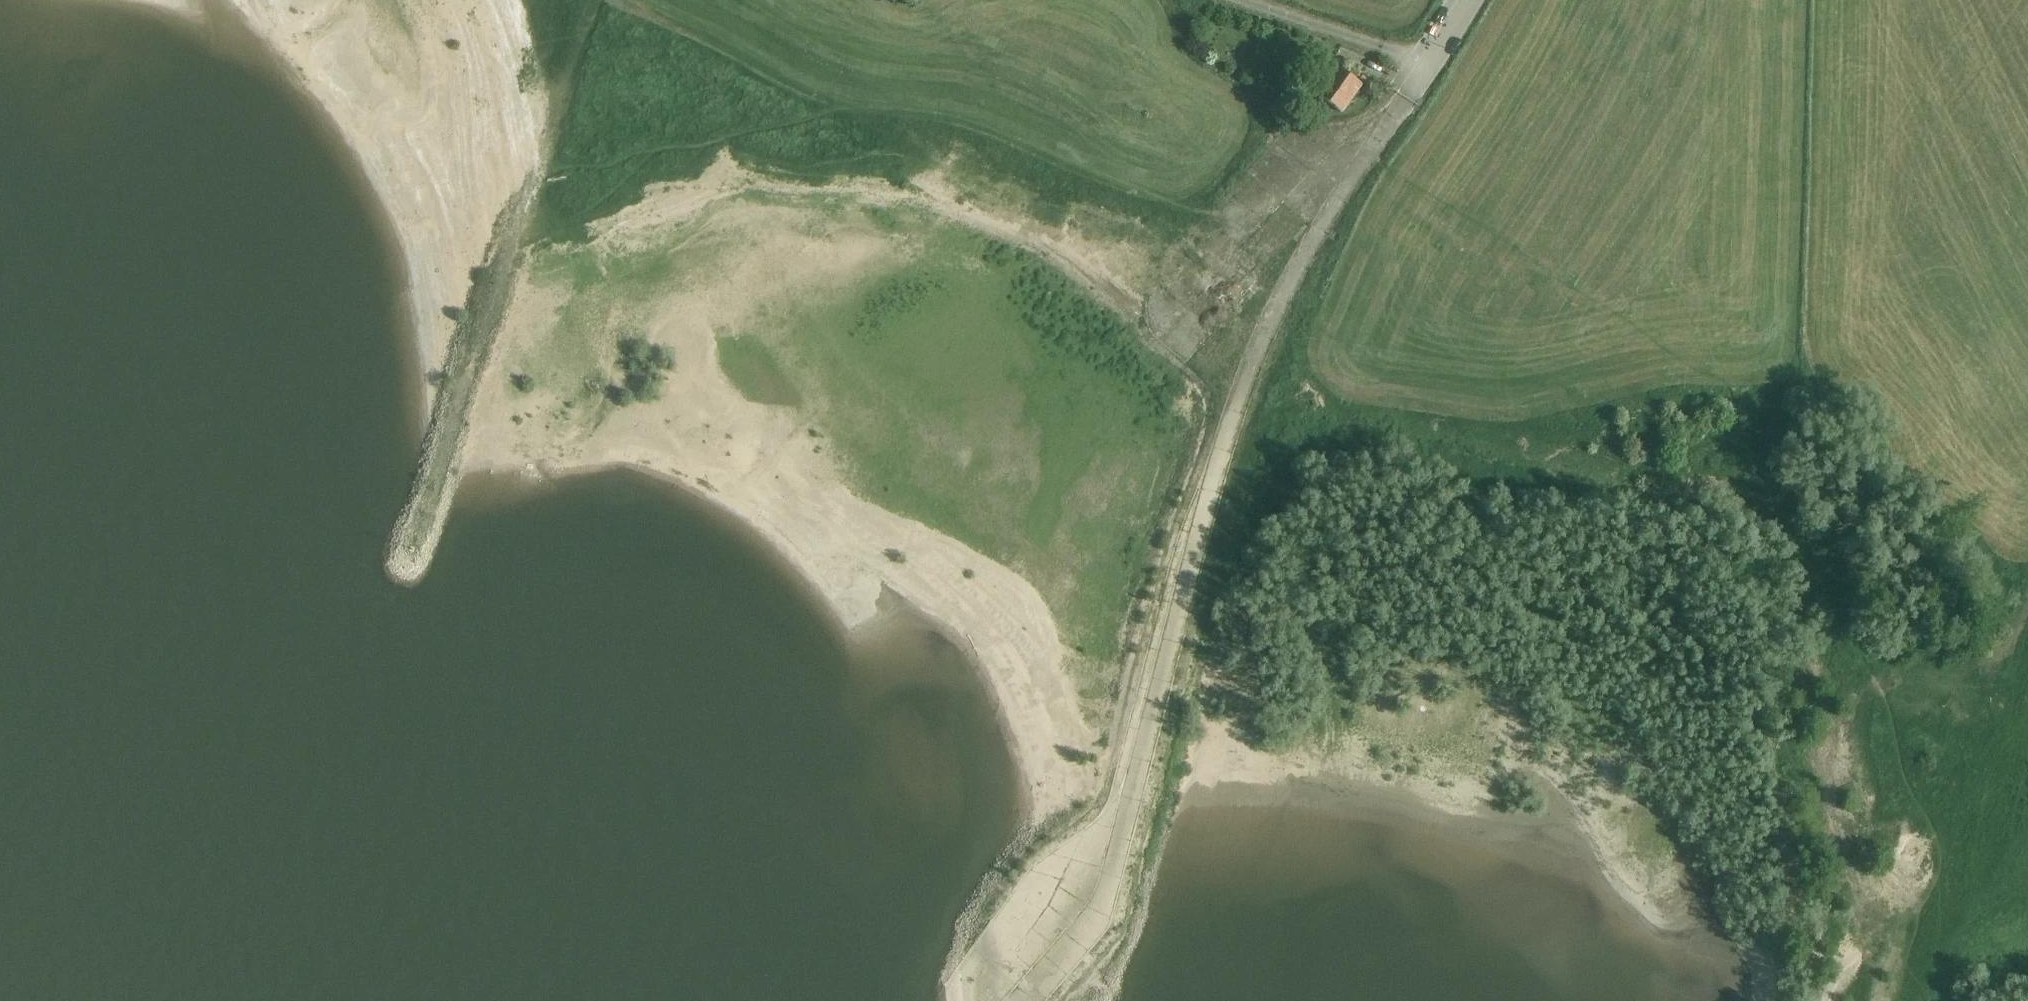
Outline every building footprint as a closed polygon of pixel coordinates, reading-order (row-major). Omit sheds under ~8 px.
[(1365,83),(1335,65),(1315,100),(1345,117),(1365,83)]
